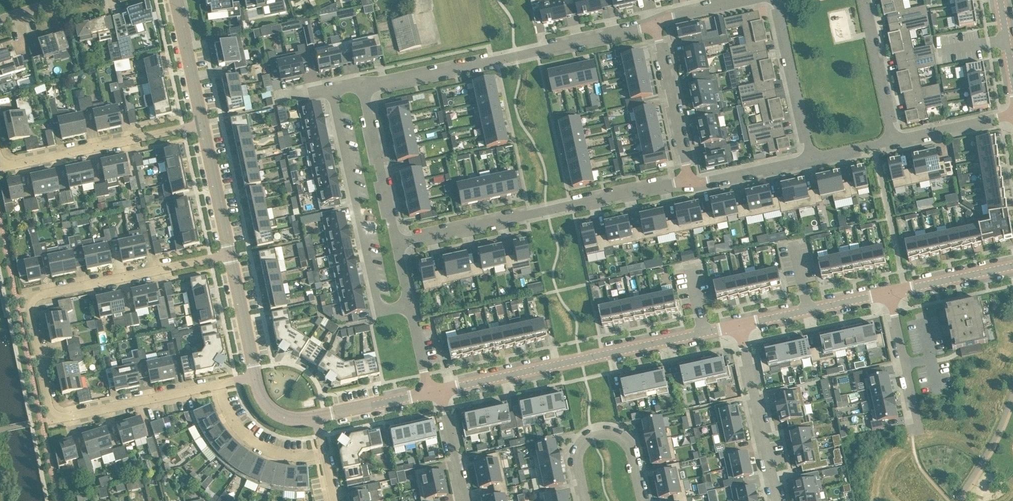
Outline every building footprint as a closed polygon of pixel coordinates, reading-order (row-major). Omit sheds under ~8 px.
[(207,7),(210,7),(211,14),(227,12),(228,19),(237,17),(241,17),(239,2),(233,3),(232,0),(206,0),(207,7)] [(247,0),(245,1),(247,10),(257,8),(257,9),(264,7),(263,6),(270,5),(272,14),(280,12),(278,4),(284,3),(283,0),(247,0)] [(551,0),(531,0),(534,14),(541,12),(544,24),(556,21),(551,0)] [(556,21),(567,19),(565,7),(571,6),(569,0),(551,0),(556,21)] [(571,6),(576,4),(579,16),(590,14),(588,0),(569,0),(571,6)] [(590,14),(603,11),(600,0),(588,0),(590,14)] [(615,8),(620,7),(620,9),(627,8),(625,0),(613,0),(615,8)] [(888,15),(891,25),(928,16),(927,6),(905,10),(903,1),(882,6),(884,16),(888,15)] [(115,28),(118,43),(122,61),(134,58),(134,55),(136,54),(130,37),(139,34),(136,25),(144,23),(153,21),(149,2),(149,3),(128,10),(129,13),(122,15),(122,16),(123,16),(125,25),(116,28),(115,28)] [(954,17),(976,14),(974,3),(956,6),(958,16),(954,17)] [(335,4),(325,8),(328,15),(338,12),(335,4)] [(743,27),(745,36),(766,31),(764,21),(760,22),(757,12),(724,19),(726,30),(743,27)] [(976,14),(954,17),(956,29),(978,25),(976,14)] [(400,55),(421,49),(411,15),(391,21),(400,55)] [(888,35),(891,45),(912,40),(910,31),(930,27),(928,16),(891,25),(893,34),(888,35)] [(716,19),(718,30),(720,37),(727,35),(726,30),(724,19),(724,17),(716,19)] [(122,61),(118,43),(112,44),(111,40),(112,40),(110,32),(107,33),(107,31),(108,31),(107,30),(107,31),(104,19),(105,18),(77,28),(77,29),(78,28),(80,36),(80,41),(92,39),(92,36),(94,36),(94,34),(99,33),(101,42),(108,41),(109,45),(108,45),(112,63),(122,61)] [(301,20),(292,22),(294,31),(303,28),(301,20)] [(693,43),(703,41),(703,40),(699,23),(677,27),(678,30),(676,30),(677,38),(679,37),(680,40),(692,37),(693,43)] [(241,27),(229,29),(230,35),(242,33),(241,27)] [(272,35),(271,27),(260,29),(262,37),(272,35)] [(303,28),(307,46),(315,44),(311,27),(303,28)] [(730,48),(733,59),(766,52),(764,42),(768,41),(766,31),(745,36),(746,45),(730,48)] [(62,33),(52,37),(38,42),(43,55),(33,59),(35,72),(42,70),(48,68),(45,59),(61,53),(60,51),(69,49),(66,41),(65,41),(62,33)] [(217,55),(217,56),(243,50),(240,34),(228,36),(228,37),(230,42),(215,45),(215,49),(214,49),(215,55),(217,55)] [(378,35),(361,39),(366,62),(377,60),(375,48),(381,47),(378,35)] [(720,37),(703,40),(703,41),(704,47),(721,43),(721,45),(729,43),(727,35),(720,37)] [(361,39),(343,43),(346,54),(352,53),(354,65),(366,62),(361,39)] [(897,54),(899,64),(935,56),(933,45),(914,49),(912,40),(891,45),(893,55),(897,54)] [(685,63),(707,58),(704,47),(703,41),(693,43),(686,44),(686,45),(687,45),(687,44),(690,44),(691,49),(687,50),(685,51),(685,54),(683,54),(685,63)] [(343,43),(326,46),(331,70),(342,67),(340,56),(346,54),(343,43)] [(298,52),(287,55),(293,80),(300,79),(300,77),(304,76),(302,64),(309,63),(305,45),(297,47),(298,52)] [(331,70),(326,46),(314,49),(319,72),(331,70)] [(243,50),(217,56),(219,67),(234,63),(235,69),(247,67),(243,50)] [(3,71),(5,77),(0,78),(0,86),(15,81),(13,74),(27,70),(24,61),(22,62),(21,56),(17,58),(15,53),(9,55),(8,51),(7,51),(8,53),(6,53),(6,52),(0,54),(0,72),(3,71)] [(293,80),(287,55),(276,57),(275,51),(268,53),(271,71),(278,69),(281,81),(285,80),(286,82),(293,80)] [(623,56),(625,67),(646,63),(643,52),(623,56)] [(751,65),(753,75),(774,70),(772,60),(768,61),(766,52),(733,59),(735,69),(751,65)] [(897,74),(899,84),(920,79),(918,70),(937,66),(935,56),(899,64),(901,73),(897,74)] [(161,57),(157,58),(144,61),(146,73),(163,69),(162,69),(160,58),(161,58),(161,57)] [(710,76),(707,58),(685,63),(687,72),(689,71),(690,74),(692,74),(696,73),(697,77),(697,78),(697,79),(694,79),(694,80),(699,79),(710,76)] [(595,62),(583,65),(588,85),(599,83),(595,62)] [(625,67),(627,78),(648,73),(646,63),(625,67)] [(963,67),(965,78),(986,75),(984,64),(963,67)] [(583,65),(572,67),(576,88),(588,85),(583,65)] [(942,67),(944,75),(955,72),(953,65),(942,67)] [(572,67),(560,70),(565,90),(576,88),(572,67)] [(164,69),(163,69),(146,73),(149,84),(166,80),(165,80),(162,69),(164,69)] [(42,70),(35,72),(36,73),(39,85),(46,83),(42,70)] [(565,90),(560,70),(549,72),(553,93),(565,90)] [(739,87),(741,98),(774,91),(772,81),(776,80),(774,70),(753,75),(755,84),(739,87)] [(627,78),(630,89),(650,84),(648,73),(627,78)] [(221,79),(222,79),(224,90),(223,90),(240,87),(238,75),(227,77),(226,77),(226,78),(221,79)] [(693,98),(714,93),(712,82),(718,81),(716,75),(710,76),(699,79),(700,84),(690,86),(693,98)] [(969,78),(970,88),(988,85),(986,75),(965,78),(965,79),(969,78)] [(473,83),(475,93),(496,89),(493,78),(473,83)] [(905,94),(907,103),(942,95),(940,85),(922,89),(920,79),(899,84),(901,94),(905,94)] [(166,80),(149,84),(151,95),(168,91),(167,91),(165,81),(166,80)] [(650,84),(630,89),(632,100),(653,95),(650,84)] [(968,99),(968,100),(989,96),(988,85),(970,88),(972,99),(968,99)] [(223,91),(224,90),(226,101),(225,101),(242,98),(240,87),(223,90),(223,91)] [(475,93),(477,104),(498,100),(496,89),(475,93)] [(124,103),(121,91),(115,92),(118,104),(124,103)] [(168,91),(151,95),(144,96),(146,108),(154,106),(171,102),(170,102),(169,102),(167,92),(168,92),(168,91)] [(760,105),(762,114),(783,109),(780,99),(777,100),(774,91),(741,98),(743,108),(760,105)] [(717,105),(714,93),(693,98),(695,110),(705,108),(706,114),(708,113),(724,110),(723,103),(717,105)] [(942,95),(907,103),(909,112),(905,113),(908,124),(929,119),(927,109),(943,106),(942,95)] [(989,96),(968,100),(970,111),(991,107),(989,96)] [(87,111),(95,109),(92,97),(85,99),(87,111)] [(29,98),(16,100),(19,113),(4,116),(7,129),(27,125),(25,113),(31,109),(29,98)] [(74,137),(70,117),(69,110),(58,110),(55,98),(48,100),(53,124),(59,123),(60,129),(62,139),(74,137)] [(229,112),(228,112),(228,113),(245,109),(242,98),(225,101),(225,102),(227,102),(229,112)] [(297,102),(300,120),(304,119),(322,116),(320,104),(310,106),(308,100),(297,102)] [(477,104),(480,115),(500,110),(498,100),(477,104)] [(173,113),(172,114),(170,103),(171,103),(171,102),(154,106),(156,118),(166,115),(167,117),(168,117),(167,115),(173,114),(173,113)] [(386,108),(388,118),(409,114),(407,103),(386,108)] [(117,107),(105,109),(110,129),(122,127),(117,106),(117,107)] [(635,111),(637,122),(658,118),(655,107),(635,111)] [(105,109),(94,112),(94,111),(93,112),(97,132),(110,129),(105,109)] [(749,135),(750,137),(783,130),(781,120),(785,120),(783,109),(762,114),(764,123),(747,127),(749,135)] [(127,111),(128,115),(130,125),(137,123),(135,110),(127,111)] [(480,115),(482,126),(503,121),(500,110),(480,115)] [(278,113),(281,125),(289,123),(286,111),(278,113)] [(720,111),(708,113),(710,119),(698,122),(699,126),(698,126),(699,134),(720,129),(717,118),(721,117),(720,111)] [(81,114),(70,117),(74,137),(86,134),(82,114),(81,114)] [(388,118),(391,129),(411,125),(409,114),(388,118)] [(303,133),(307,132),(307,131),(325,128),(322,115),(322,116),(304,119),(300,120),(303,133)] [(229,120),(231,120),(233,131),(232,131),(249,128),(247,116),(229,120)] [(560,123),(562,134),(583,129),(581,118),(560,123)] [(637,122),(639,133),(660,128),(658,118),(637,122)] [(51,120),(43,121),(45,132),(53,130),(51,120)] [(482,126),(484,136),(505,132),(503,121),(482,126)] [(10,142),(24,139),(27,152),(39,149),(37,137),(30,137),(27,125),(7,129),(10,142)] [(391,129),(393,140),(414,135),(411,125),(391,129)] [(232,132),(233,131),(235,142),(234,142),(251,139),(249,128),(232,131),(232,132)] [(307,132),(310,143),(327,140),(325,128),(307,131),(307,132)] [(639,133),(642,144),(662,139),(660,128),(639,133)] [(562,134),(565,144),(585,140),(583,129),(562,134)] [(715,143),(716,148),(728,146),(726,139),(722,140),(720,129),(699,134),(701,141),(702,141),(703,145),(715,143)] [(783,130),(750,137),(750,141),(752,147),(768,144),(770,153),(791,149),(789,138),(785,139),(783,130)] [(505,132),(484,136),(486,147),(507,143),(505,132)] [(393,140),(395,151),(416,146),(414,135),(393,140)] [(974,141),(976,141),(977,151),(997,148),(996,137),(974,140),(974,141)] [(234,143),(235,142),(237,153),(236,153),(236,154),(254,150),(251,139),(234,142),(234,143)] [(642,144),(644,154),(665,150),(662,139),(642,144)] [(306,144),(308,156),(330,152),(329,145),(327,140),(310,143),(306,144)] [(565,144),(567,155),(588,150),(585,140),(565,144)] [(728,146),(716,148),(717,154),(706,157),(707,162),(706,162),(707,170),(715,168),(715,167),(734,163),(731,153),(740,151),(738,143),(728,146)] [(163,148),(155,150),(158,163),(165,161),(182,158),(182,157),(181,158),(179,147),(180,147),(180,146),(176,147),(174,148),(174,146),(173,146),(173,148),(163,150),(163,148)] [(416,146),(395,151),(398,161),(418,157),(416,146)] [(976,152),(978,152),(979,162),(999,158),(998,147),(997,148),(977,151),(976,151),(976,152)] [(237,154),(238,154),(240,164),(239,164),(239,165),(256,161),(254,150),(236,154),(237,154)] [(567,155),(569,166),(590,161),(588,150),(567,155)] [(665,150),(644,154),(646,165),(667,161),(665,150)] [(290,156),(287,157),(288,161),(298,158),(297,151),(290,153),(290,156)] [(308,156),(311,168),(333,164),(331,158),(330,152),(308,156)] [(942,177),(948,176),(945,164),(945,162),(939,163),(936,152),(924,154),(931,181),(942,179),(942,177)] [(144,166),(143,163),(141,153),(134,154),(137,168),(144,166)] [(913,157),(915,169),(909,170),(913,185),(931,181),(924,154),(913,157)] [(129,176),(125,156),(113,159),(117,178),(124,177),(125,183),(130,182),(132,190),(138,189),(136,177),(130,178),(129,176)] [(182,158),(165,161),(168,173),(185,169),(183,169),(181,158),(182,158)] [(978,163),(980,162),(980,172),(1000,169),(1000,158),(999,158),(979,162),(978,162),(978,163)] [(113,159),(101,161),(102,166),(103,171),(105,181),(106,183),(107,189),(108,189),(119,187),(117,178),(113,159)] [(895,189),(913,185),(909,170),(903,171),(901,160),(889,162),(895,189)] [(239,165),(240,165),(242,175),(241,176),(258,172),(256,161),(239,165)] [(569,166),(571,176),(592,172),(590,161),(569,166)] [(94,184),(90,163),(78,166),(82,186),(93,183),(93,184),(94,184)] [(945,164),(948,176),(954,175),(951,163),(945,164)] [(311,168),(313,180),(335,176),(335,175),(335,174),(336,174),(335,169),(334,169),(333,164),(311,168)] [(82,186),(78,166),(66,169),(70,189),(71,189),(71,188),(82,186)] [(852,170),(855,182),(849,183),(852,197),(858,195),(858,191),(869,189),(864,167),(852,170)] [(185,169),(168,173),(170,184),(183,181),(187,180),(186,180),(184,169),(185,169)] [(400,173),(402,184),(423,180),(421,169),(400,173)] [(980,173),(981,173),(982,183),(1002,179),(1002,169),(1000,169),(980,172),(980,173)] [(55,171),(49,172),(43,174),(47,193),(48,200),(54,198),(54,197),(54,192),(58,191),(59,191),(55,171)] [(245,186),(244,187),(261,184),(258,172),(241,176),(242,176),(245,186)] [(297,172),(291,173),(293,185),(299,183),(297,172)] [(514,172),(502,175),(507,196),(518,193),(514,172)] [(592,172),(571,176),(574,187),(594,183),(592,172)] [(843,184),(841,173),(829,175),(833,196),(834,202),(852,198),(852,197),(849,183),(843,184)] [(47,193),(43,174),(31,176),(35,196),(36,196),(47,193)] [(502,175),(491,177),(495,198),(507,196),(502,175)] [(817,178),(820,189),(814,191),(817,204),(823,203),(822,199),(833,196),(829,175),(817,178)] [(313,180),(316,192),(338,188),(335,176),(313,180)] [(491,177),(479,180),(484,200),(495,198),(491,177)] [(8,188),(2,189),(2,188),(1,189),(5,207),(6,214),(12,213),(14,211),(14,210),(12,201),(23,198),(23,199),(24,198),(20,178),(7,181),(8,188)] [(981,184),(983,184),(984,194),(1004,190),(1003,179),(1002,179),(982,183),(981,183),(981,184)] [(170,184),(162,185),(166,201),(184,197),(183,193),(189,192),(189,191),(188,191),(186,181),(187,180),(183,181),(170,184)] [(402,184),(405,195),(425,190),(423,180),(402,184)] [(479,180),(468,182),(473,203),(484,200),(479,180)] [(808,192),(805,180),(794,183),(798,204),(799,210),(817,206),(817,204),(814,191),(808,192)] [(473,203),(468,182),(457,185),(461,205),(473,203)] [(106,183),(100,184),(103,197),(109,195),(108,189),(107,189),(106,183)] [(784,197),(778,198),(781,211),(782,214),(788,212),(787,206),(798,204),(794,183),(782,185),(784,197)] [(100,184),(94,186),(96,198),(99,197),(100,203),(104,202),(103,197),(100,184)] [(244,191),(246,191),(248,202),(247,202),(264,199),(262,187),(244,191)] [(338,188),(316,192),(320,211),(336,207),(334,201),(340,200),(338,188)] [(770,188),(758,190),(764,215),(781,211),(778,198),(773,199),(770,188)] [(405,195),(407,206),(428,201),(425,190),(405,195)] [(749,205),(743,206),(746,218),(752,217),(764,215),(758,190),(746,193),(749,205)] [(983,195),(985,194),(986,204),(1006,201),(1005,190),(1004,190),(984,194),(983,194),(983,195)] [(71,191),(65,192),(68,204),(74,203),(71,191)] [(65,192),(59,193),(61,205),(68,204),(65,192)] [(735,196),(723,198),(728,218),(738,215),(739,220),(746,218),(743,206),(737,207),(735,196)] [(36,198),(30,199),(32,211),(39,210),(36,198)] [(714,212),(708,213),(711,226),(729,222),(728,218),(723,198),(711,201),(714,212)] [(934,198),(917,202),(918,211),(935,207),(934,198)] [(30,199),(23,201),(26,213),(32,211),(30,199)] [(174,202),(167,204),(169,215),(176,214),(193,210),(192,210),(190,199),(191,199),(187,199),(181,201),(174,202)] [(247,203),(248,202),(250,213),(249,213),(267,210),(264,199),(247,202),(247,203)] [(428,201),(407,206),(410,217),(430,212),(428,201)] [(985,205),(988,205),(989,214),(1008,211),(1007,201),(1006,201),(986,204),(985,204),(985,205)] [(700,203),(688,206),(693,230),(711,226),(708,213),(702,215),(700,203)] [(678,220),(673,221),(675,233),(675,234),(693,230),(688,206),(676,208),(678,220)] [(193,210),(176,214),(169,215),(172,226),(196,221),(195,221),(192,211),(193,210)] [(249,214),(250,214),(253,224),(251,224),(252,225),(269,221),(267,210),(249,213),(249,214)] [(664,211),(652,213),(658,238),(670,235),(669,235),(675,233),(673,221),(667,222),(664,211)] [(1000,242),(1012,239),(1012,237),(1009,211),(1008,211),(989,214),(991,221),(986,222),(986,224),(979,226),(983,244),(983,245),(994,242),(994,243),(1000,241),(1000,242)] [(643,227),(637,229),(640,241),(646,240),(658,238),(652,213),(641,216),(643,227)] [(322,220),(325,232),(346,227),(344,215),(322,220)] [(308,216),(300,218),(302,225),(310,223),(308,216)] [(629,218),(617,221),(622,245),(640,242),(640,241),(637,229),(631,230),(629,218)] [(252,225),(253,225),(255,235),(254,235),(254,236),(271,232),(270,228),(277,227),(276,220),(269,221),(252,225)] [(196,221),(172,226),(174,237),(194,233),(198,232),(197,232),(195,222),(196,221)] [(295,235),(301,234),(298,221),(292,222),(295,235)] [(608,235),(602,236),(605,249),(622,245),(617,221),(605,223),(608,235)] [(139,223),(140,231),(141,235),(142,235),(148,234),(145,222),(139,223)] [(605,249),(602,236),(596,237),(594,226),(581,229),(587,256),(605,252),(605,249)] [(979,226),(969,228),(973,246),(973,247),(983,244),(979,226)] [(325,232),(327,244),(349,239),(347,227),(346,227),(325,232)] [(29,230),(28,230),(31,234),(36,258),(42,256),(39,244),(36,228),(29,230)] [(116,228),(110,229),(112,241),(119,240),(116,228)] [(973,246),(969,228),(958,231),(962,249),(962,250),(973,246)] [(110,229),(103,231),(105,238),(106,243),(107,243),(112,241),(110,229)] [(140,231),(129,234),(130,240),(134,256),(135,260),(147,257),(142,236),(142,235),(141,235),(140,231)] [(962,249),(958,231),(948,233),(951,251),(952,252),(962,249)] [(194,233),(174,237),(177,251),(185,249),(185,247),(194,245),(194,247),(195,247),(195,245),(200,244),(200,243),(199,243),(197,233),(198,233),(198,232),(194,233)] [(257,246),(256,247),(273,244),(271,232),(254,236),(255,236),(257,246)] [(786,233),(779,234),(781,241),(787,239),(786,233)] [(951,251),(948,233),(937,235),(941,253),(941,254),(951,251)] [(761,243),(778,240),(777,234),(760,237),(761,243)] [(81,235),(75,237),(77,249),(83,247),(82,242),(81,235)] [(941,253),(937,235),(926,238),(930,255),(931,256),(941,253)] [(75,237),(68,238),(70,245),(71,250),(77,249),(75,237)] [(916,237),(915,237),(915,238),(920,258),(920,259),(930,255),(926,238),(917,240),(916,237)] [(909,261),(920,258),(915,238),(906,241),(906,239),(905,239),(905,242),(909,261)] [(83,247),(77,249),(79,258),(84,257),(87,270),(99,267),(95,247),(94,241),(94,239),(82,242),(83,247)] [(330,256),(334,255),(352,251),(349,240),(349,239),(327,244),(330,256)] [(130,240),(119,242),(118,242),(122,262),(135,260),(130,240)] [(157,241),(153,242),(155,255),(162,254),(160,241),(157,241)] [(510,256),(512,269),(513,272),(531,268),(525,241),(513,243),(515,255),(510,256)] [(46,243),(39,244),(42,256),(48,255),(47,250),(46,243)] [(882,246),(878,247),(872,247),(876,267),(887,266),(883,247),(882,244),(881,244),(882,246)] [(70,245),(58,248),(63,271),(64,275),(76,272),(74,259),(79,258),(77,249),(71,250),(70,245)] [(106,245),(95,247),(99,267),(111,265),(107,245),(106,245)] [(723,245),(715,246),(715,247),(716,253),(725,252),(723,245)] [(501,246),(489,248),(494,268),(505,266),(506,270),(512,269),(510,256),(504,257),(501,246)] [(871,248),(867,249),(861,249),(866,269),(876,268),(876,267),(872,247),(872,246),(871,247),(871,248)] [(48,255),(42,256),(43,264),(49,262),(50,267),(52,276),(52,277),(64,275),(63,271),(58,248),(47,250),(48,255)] [(480,263),(474,264),(477,276),(484,275),(483,270),(494,268),(489,248),(478,251),(480,263)] [(861,251),(857,251),(851,252),(855,272),(866,271),(866,269),(861,249),(860,249),(861,251)] [(258,255),(259,254),(261,265),(260,265),(260,266),(277,262),(275,250),(258,254),(258,255)] [(334,255),(336,267),(354,263),(353,257),(352,251),(334,255)] [(850,253),(846,253),(840,254),(844,274),(855,273),(855,272),(851,252),(851,251),(850,251),(850,253)] [(839,255),(835,256),(830,256),(834,276),(845,275),(844,274),(840,254),(840,253),(839,253),(839,255)] [(466,254),(454,256),(459,281),(471,278),(471,277),(477,276),(474,264),(468,265),(466,254)] [(445,270),(439,272),(442,284),(459,281),(454,256),(442,259),(445,270)] [(834,277),(834,276),(830,256),(829,256),(829,258),(819,259),(819,258),(818,258),(819,261),(822,279),(834,277)] [(27,276),(29,282),(41,279),(37,259),(36,260),(25,262),(24,260),(17,261),(17,259),(16,259),(20,278),(20,277),(27,276)] [(442,284),(439,272),(433,273),(431,261),(419,264),(424,291),(443,287),(442,284)] [(260,266),(261,266),(264,276),(263,276),(263,277),(280,273),(277,262),(260,266)] [(332,268),(335,280),(357,275),(355,269),(356,269),(354,263),(336,267),(332,268)] [(627,267),(620,269),(622,275),(629,274),(627,267)] [(766,269),(767,272),(771,290),(771,291),(782,287),(778,267),(777,267),(777,268),(768,271),(767,269),(766,269)] [(771,290),(767,272),(756,274),(760,292),(761,293),(771,290)] [(263,277),(264,277),(266,287),(265,288),(282,284),(280,273),(263,277)] [(760,292),(756,274),(746,277),(750,295),(750,296),(760,292)] [(335,280),(338,292),(360,287),(359,287),(357,275),(335,280)] [(201,276),(200,276),(201,278),(190,280),(193,291),(206,289),(210,288),(209,288),(206,277),(208,277),(207,276),(201,278),(201,276)] [(750,295),(746,277),(735,279),(739,297),(740,298),(750,295)] [(724,278),(724,279),(729,299),(729,300),(739,297),(735,279),(726,281),(725,278),(724,278)] [(718,302),(729,299),(724,279),(715,282),(714,280),(714,281),(718,302)] [(174,296),(173,293),(171,283),(164,284),(167,297),(174,296)] [(537,292),(544,291),(542,283),(535,285),(537,292)] [(265,288),(266,288),(268,298),(267,299),(284,295),(282,284),(265,288)] [(160,306),(155,286),(143,288),(148,308),(159,306),(160,306)] [(338,292),(340,304),(362,299),(360,287),(338,292)] [(148,308),(143,288),(131,291),(136,311),(136,310),(148,308)] [(210,288),(206,289),(193,291),(187,293),(189,304),(208,300),(212,299),(211,299),(209,288),(210,288)] [(673,289),(673,291),(663,292),(667,312),(678,311),(674,292),(673,289)] [(662,292),(662,293),(652,295),(657,315),(667,313),(667,312),(663,292),(662,292)] [(125,313),(120,293),(108,296),(112,315),(124,313),(125,313)] [(651,294),(652,296),(642,297),(646,317),(657,316),(657,315),(652,295),(652,294),(651,294)] [(271,310),(270,310),(270,311),(287,307),(284,295),(267,299),(268,299),(271,310)] [(112,315),(108,296),(96,298),(100,318),(101,318),(112,315)] [(641,296),(641,298),(631,299),(636,319),(646,318),(646,317),(642,297),(642,296),(641,296)] [(630,299),(631,300),(621,301),(625,321),(636,320),(636,319),(631,299),(631,298),(630,299)] [(70,299),(58,301),(59,308),(49,310),(50,316),(46,317),(49,330),(52,329),(69,326),(66,313),(73,310),(70,299)] [(212,299),(208,300),(189,304),(191,315),(215,310),(214,310),(213,310),(211,300),(212,299)] [(362,299),(340,304),(343,316),(365,311),(362,299)] [(620,301),(620,303),(610,304),(615,324),(625,323),(625,321),(621,301),(620,301)] [(961,351),(962,354),(962,357),(983,353),(981,344),(989,343),(988,341),(985,342),(984,338),(987,337),(985,328),(984,328),(983,323),(986,323),(982,306),(980,307),(979,303),(982,302),(982,301),(944,309),(944,310),(948,309),(949,314),(946,314),(950,331),(953,330),(954,335),(951,335),(953,344),(956,344),(957,348),(953,349),(953,350),(961,349),(961,351)] [(615,325),(615,324),(610,304),(610,303),(609,303),(610,305),(600,306),(600,305),(599,305),(603,326),(615,325)] [(313,314),(319,313),(318,305),(311,306),(313,314)] [(169,319),(167,307),(161,308),(163,320),(169,319)] [(215,310),(191,315),(194,327),(217,322),(217,321),(216,321),(214,311),(215,310)] [(288,311),(271,314),(271,315),(272,315),(274,325),(290,322),(288,311)] [(133,326),(140,325),(138,313),(130,314),(133,326)] [(532,320),(531,320),(531,323),(535,341),(536,342),(547,338),(542,318),(541,318),(542,319),(532,322),(532,320)] [(103,320),(96,322),(99,334),(105,332),(103,320)] [(330,330),(335,323),(331,321),(327,328),(330,330)] [(280,349),(286,353),(288,350),(299,357),(300,356),(310,341),(292,330),(290,322),(274,325),(273,325),(277,343),(282,346),(280,349)] [(330,330),(335,333),(339,326),(335,323),(330,330)] [(535,341),(531,323),(521,325),(525,343),(525,344),(535,341)] [(874,324),(862,326),(867,346),(877,344),(878,348),(885,347),(882,333),(882,334),(876,336),(874,324)] [(218,325),(214,326),(201,329),(204,340),(219,337),(217,326),(218,326),(218,325)] [(525,343),(521,325),(510,327),(514,345),(515,346),(525,343)] [(49,330),(51,343),(66,340),(69,352),(81,350),(79,338),(72,338),(69,326),(52,329),(49,330)] [(852,329),(856,348),(867,346),(862,326),(852,329)] [(514,345),(510,327),(500,330),(504,348),(504,349),(514,345)] [(846,351),(856,348),(852,329),(841,331),(846,351)] [(504,348),(500,330),(489,332),(493,350),(493,351),(504,348)] [(185,337),(194,335),(193,331),(180,333),(179,333),(180,337),(174,339),(177,338),(180,352),(183,351),(184,351),(182,342),(185,337)] [(836,353),(846,351),(841,331),(831,333),(836,358),(837,357),(836,353)] [(493,350),(489,332),(479,334),(483,352),(483,353),(493,350)] [(819,361),(836,358),(831,333),(820,336),(823,347),(816,349),(819,361)] [(483,352),(479,334),(468,337),(472,355),(472,356),(483,352)] [(219,337),(204,340),(206,350),(202,356),(192,358),(196,373),(195,373),(196,374),(213,370),(216,365),(219,367),(223,361),(220,359),(224,354),(220,336),(219,337)] [(458,336),(457,336),(457,337),(461,357),(462,358),(472,355),(468,337),(458,339),(458,336)] [(451,360),(461,357),(457,337),(448,340),(447,338),(446,338),(447,341),(451,360)] [(808,338),(797,341),(802,365),(803,365),(802,360),(811,358),(813,363),(819,361),(816,349),(811,350),(808,338)] [(309,363),(319,347),(310,341),(300,356),(309,362),(309,363)] [(786,343),(791,367),(802,365),(797,341),(786,343)] [(168,345),(171,357),(177,356),(174,343),(168,345)] [(786,343),(775,345),(780,365),(781,370),(791,367),(786,343)] [(761,359),(764,373),(770,372),(771,375),(781,372),(781,370),(780,365),(775,345),(765,348),(767,359),(762,361),(761,359)] [(103,355),(101,347),(94,348),(96,356),(103,355)] [(310,362),(319,368),(328,353),(319,347),(309,363),(310,362)] [(141,363),(149,362),(146,349),(138,351),(141,363)] [(81,350),(69,352),(72,365),(57,368),(60,381),(63,380),(80,377),(77,365),(84,361),(81,350)] [(141,363),(138,351),(133,352),(136,365),(141,363)] [(333,383),(335,380),(340,384),(357,380),(357,379),(354,363),(346,365),(328,353),(319,368),(318,369),(329,377),(327,380),(333,383)] [(723,356),(711,359),(717,383),(718,383),(717,381),(731,378),(729,366),(728,366),(728,367),(726,368),(723,356)] [(107,371),(113,369),(110,357),(104,358),(107,371)] [(170,359),(159,361),(163,381),(175,378),(171,358),(170,359)] [(181,360),(185,376),(185,375),(195,373),(196,373),(192,358),(181,360)] [(380,376),(377,361),(376,359),(364,361),(368,378),(368,377),(379,375),(379,376),(380,376)] [(701,361),(705,381),(706,381),(707,386),(717,383),(711,359),(701,361)] [(159,361),(148,364),(148,363),(147,364),(151,384),(163,381),(159,361)] [(368,378),(364,361),(354,363),(357,379),(368,377),(368,378)] [(695,383),(705,381),(701,361),(690,364),(695,383)] [(684,385),(695,383),(690,364),(680,366),(684,385)] [(135,366),(124,369),(128,389),(140,386),(136,366),(135,366)] [(866,390),(890,384),(888,375),(882,376),(880,368),(854,374),(856,382),(864,381),(866,390)] [(124,369),(112,371),(111,371),(116,391),(128,389),(124,369)] [(664,369),(653,372),(658,396),(669,393),(667,382),(666,376),(664,369)] [(653,372),(642,374),(648,398),(647,393),(657,391),(658,396),(653,372)] [(642,374),(632,376),(637,401),(648,398),(642,374)] [(674,374),(666,376),(667,382),(675,381),(674,374)] [(637,401),(632,376),(621,379),(623,390),(621,390),(621,389),(620,390),(623,404),(637,401)] [(62,394),(77,391),(80,404),(92,401),(90,391),(90,389),(82,389),(80,377),(63,380),(60,381),(62,394)] [(832,398),(828,379),(821,381),(825,400),(832,398)] [(869,400),(892,395),(890,384),(866,390),(869,400)] [(778,410),(804,404),(804,402),(801,388),(789,390),(788,388),(781,389),(782,396),(776,397),(778,405),(776,405),(778,410)] [(561,392),(550,394),(555,418),(556,418),(555,414),(568,411),(567,401),(566,401),(566,402),(563,403),(561,392)] [(539,396),(543,416),(544,421),(555,418),(550,394),(539,396)] [(893,396),(892,395),(869,400),(871,411),(896,405),(894,396),(893,396)] [(533,418),(543,416),(539,396),(528,399),(533,418)] [(519,406),(513,407),(514,412),(518,428),(523,427),(524,427),(534,425),(533,418),(528,399),(524,400),(518,401),(519,406)] [(506,403),(495,406),(499,425),(501,431),(518,428),(514,412),(508,413),(506,403)] [(717,424),(741,419),(741,418),(740,418),(738,407),(729,409),(728,404),(715,406),(716,412),(719,423),(717,424)] [(787,421),(789,428),(813,423),(813,422),(811,423),(810,415),(807,416),(804,404),(778,410),(779,415),(780,415),(782,422),(787,421)] [(896,405),(871,411),(873,422),(871,422),(873,429),(886,426),(885,421),(897,418),(895,407),(896,407),(896,405)] [(495,406),(485,408),(490,432),(489,428),(499,425),(495,406)] [(194,412),(194,411),(189,412),(189,413),(195,426),(210,419),(214,417),(213,417),(209,408),(210,408),(210,407),(194,412)] [(485,408),(474,410),(479,435),(490,432),(485,408)] [(479,435),(474,410),(463,413),(465,424),(463,424),(462,424),(465,438),(479,435)] [(214,417),(210,419),(195,426),(197,432),(201,437),(219,426),(218,426),(218,427),(213,418),(214,417)] [(146,437),(140,418),(128,421),(135,441),(146,437)] [(645,430),(646,432),(646,433),(665,429),(662,418),(643,422),(645,430)] [(164,425),(164,424),(163,419),(156,421),(161,433),(167,431),(164,425)] [(719,435),(743,430),(741,419),(717,424),(719,435)] [(432,420),(421,422),(425,442),(437,439),(432,420)] [(135,441),(128,421),(117,425),(123,445),(124,444),(123,444),(135,441)] [(161,433),(156,421),(150,423),(153,432),(154,435),(161,433)] [(421,422),(411,424),(415,444),(425,442),(421,422)] [(813,423),(789,428),(796,426),(797,432),(791,433),(793,445),(817,440),(817,439),(815,440),(813,430),(815,430),(813,423)] [(411,424),(400,427),(404,446),(415,444),(411,424)] [(218,427),(219,427),(219,426),(201,437),(204,443),(208,448),(225,435),(224,435),(223,435),(218,427)] [(404,446),(400,427),(389,429),(393,449),(404,446)] [(113,450),(106,428),(94,432),(102,458),(113,454),(116,462),(122,460),(118,448),(113,450)] [(646,433),(646,432),(645,433),(647,444),(648,444),(648,443),(667,439),(665,429),(646,433)] [(743,431),(743,430),(719,435),(722,446),(724,446),(725,451),(725,452),(737,449),(736,443),(746,441),(743,431)] [(380,437),(379,432),(379,431),(378,431),(378,432),(368,434),(371,449),(372,455),(383,453),(382,446),(381,441),(380,437)] [(82,436),(83,439),(89,457),(84,459),(87,471),(93,469),(94,469),(91,461),(102,458),(94,432),(82,436)] [(340,446),(343,448),(339,454),(343,471),(344,470),(360,466),(358,458),(362,451),(371,449),(368,434),(367,433),(350,437),(347,442),(344,440),(340,446)] [(224,436),(225,435),(208,448),(212,453),(216,458),(231,443),(230,443),(224,436)] [(152,455),(159,453),(154,437),(147,439),(152,455)] [(648,444),(650,454),(674,449),(672,438),(667,439),(648,443),(648,444)] [(55,451),(59,469),(59,467),(67,465),(66,462),(77,459),(78,459),(72,439),(59,443),(61,450),(56,451),(55,451)] [(817,440),(793,445),(793,446),(792,446),(793,451),(794,450),(795,455),(796,455),(796,456),(819,451),(817,440)] [(533,457),(557,452),(557,451),(556,452),(555,448),(554,441),(535,445),(537,456),(533,457)] [(231,444),(232,443),(231,443),(216,458),(221,462),(225,466),(239,450),(238,451),(231,444)] [(122,460),(128,458),(124,446),(118,448),(122,460)] [(674,449),(650,454),(653,465),(676,460),(674,449)] [(725,451),(719,453),(720,459),(725,458),(727,469),(750,464),(748,453),(745,454),(738,455),(737,449),(725,452),(725,451)] [(238,451),(239,450),(225,466),(230,470),(236,474),(247,456),(246,457),(238,451)] [(822,462),(819,451),(796,456),(798,467),(822,462)] [(557,452),(533,457),(535,468),(560,462),(557,452)] [(488,462),(475,465),(477,476),(503,471),(503,470),(510,469),(507,459),(501,460),(499,453),(487,456),(488,462)] [(247,457),(248,456),(247,456),(236,474),(238,476),(241,477),(244,479),(247,480),(256,461),(256,462),(247,457)] [(87,471),(84,459),(77,461),(81,473),(87,471)] [(256,463),(257,462),(256,461),(247,480),(252,483),(258,485),(266,466),(265,467),(256,463)] [(152,470),(150,462),(144,464),(146,472),(152,470)] [(537,478),(561,473),(559,463),(560,463),(560,462),(535,468),(537,478)] [(681,481),(679,471),(681,470),(680,463),(667,466),(668,472),(655,475),(655,476),(656,478),(654,479),(656,487),(681,481)] [(729,480),(723,482),(725,488),(731,486),(744,483),(743,478),(753,476),(750,464),(727,469),(729,480)] [(352,480),(358,479),(363,478),(364,482),(370,481),(366,465),(360,466),(344,470),(346,481),(345,481),(345,482),(346,481),(352,480)] [(266,467),(266,466),(258,485),(264,487),(271,489),(276,469),(275,470),(266,467)] [(418,489),(444,483),(444,482),(445,481),(443,474),(442,475),(441,472),(428,475),(427,468),(414,471),(418,489)] [(837,468),(830,470),(831,476),(838,475),(837,468)] [(276,470),(276,469),(271,489),(277,491),(283,492),(286,471),(286,472),(276,470)] [(286,472),(286,471),(283,492),(290,492),(296,493),(296,471),(296,473),(286,472)] [(297,473),(297,471),(296,471),(296,493),(310,492),(311,492),(310,487),(309,488),(307,471),(307,472),(297,473)] [(493,485),(494,491),(507,488),(503,471),(477,476),(480,488),(493,485)] [(795,491),(796,496),(823,490),(819,472),(801,476),(802,482),(795,483),(796,491),(795,491)] [(563,484),(561,473),(537,478),(540,489),(560,485),(563,484)] [(198,475),(194,479),(199,484),(203,480),(198,475)] [(143,480),(126,484),(127,491),(144,487),(143,480)] [(681,481),(656,487),(658,496),(660,495),(660,498),(666,497),(673,495),(675,500),(676,500),(687,499),(683,481),(681,481)] [(383,490),(381,483),(368,486),(370,493),(383,490)] [(444,483),(418,489),(421,500),(434,500),(433,498),(446,495),(444,483)] [(712,483),(705,484),(707,491),(714,490),(712,483)] [(734,500),(747,500),(758,498),(757,493),(756,487),(746,489),(744,483),(731,486),(734,500)] [(850,484),(844,486),(845,493),(852,492),(850,484)] [(494,491),(496,497),(483,500),(507,500),(506,496),(508,495),(507,488),(494,491)] [(796,496),(797,500),(821,500),(819,492),(823,491),(823,490),(796,496)] [(349,496),(349,495),(348,495),(349,500),(376,500),(375,497),(368,498),(367,491),(366,492),(349,496)] [(568,497),(566,498),(566,495),(566,494),(552,497),(551,491),(539,494),(540,500),(542,500),(543,500),(569,500),(568,497)]
